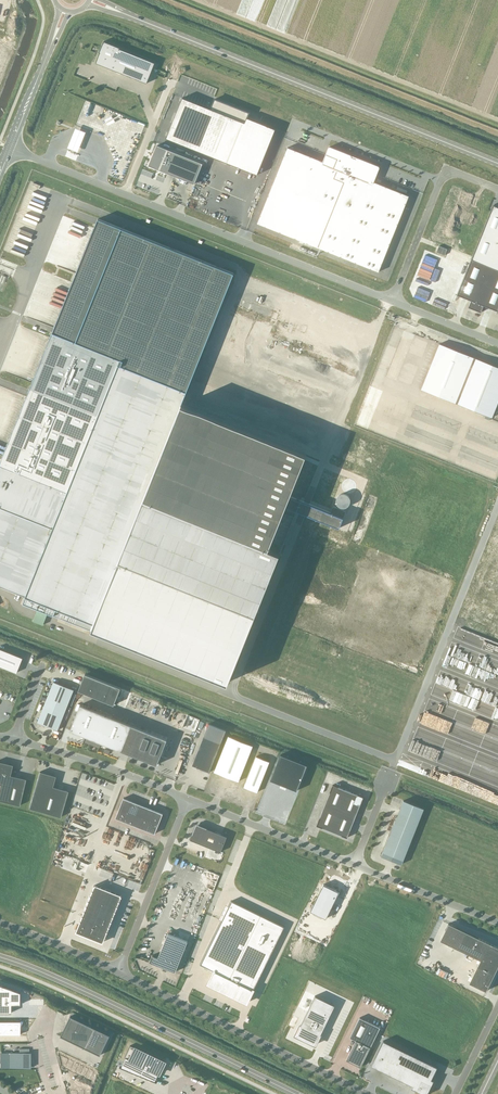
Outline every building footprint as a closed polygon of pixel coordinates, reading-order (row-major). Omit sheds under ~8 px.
[(155,63),(120,49),(120,48),(103,41),(100,50),(100,49),(99,52),(99,53),(100,53),(96,63),(146,83),(155,63)] [(247,118),(249,112),(215,99),(210,109),(182,97),(166,138),(257,175),(275,129),(247,118)] [(87,131),(76,127),(69,147),(79,151),(87,131)] [(203,163),(157,145),(149,165),(194,184),(203,163)] [(287,147),(257,223),(378,272),(409,196),(374,182),(379,168),(378,166),(359,158),(356,159),(351,157),(350,154),(331,147),(328,148),(323,161),(287,147)] [(457,294),(471,300),(468,307),(481,312),(484,305),(497,311),(497,310),(497,211),(492,208),(457,294)] [(92,628),(119,559),(144,498),(181,404),(234,273),(98,219),(0,462),(0,586),(26,596),(23,603),(91,630),(92,628)] [(447,249),(439,246),(436,252),(445,255),(447,249)] [(474,358),(439,344),(421,389),(456,403),(492,417),(497,402),(497,367),(474,358)] [(306,454),(181,404),(144,498),(269,548),(272,540),(283,511),(285,506),(339,528),(343,518),(346,512),(333,507),(331,512),(290,496),(306,454)] [(144,498),(119,559),(255,614),(280,552),(269,548),(144,498)] [(119,559),(92,628),(228,682),(255,614),(119,559)] [(15,673),(22,658),(0,649),(0,667),(15,673)] [(85,674),(78,691),(114,705),(120,688),(85,674)] [(74,690),(53,681),(37,722),(58,730),(74,690)] [(148,713),(152,703),(133,696),(129,707),(148,713)] [(80,705),(70,730),(85,736),(83,743),(84,742),(92,745),(94,739),(157,765),(167,739),(80,705)] [(160,709),(158,717),(164,719),(167,711),(160,709)] [(203,737),(192,765),(209,772),(220,743),(226,730),(209,723),(203,737)] [(238,781),(253,746),(228,736),(214,772),(238,781)] [(297,790),(307,765),(280,754),(270,780),(297,790)] [(256,756),(244,786),(257,792),(269,762),(256,756)] [(12,765),(0,762),(0,801),(19,806),(25,779),(10,775),(12,765)] [(52,786),(55,776),(39,772),(29,808),(60,817),(68,791),(52,786)] [(363,797),(333,785),(316,825),(347,838),(363,797)] [(163,813),(123,798),(115,818),(155,834),(163,813)] [(403,800),(381,856),(401,864),(423,808),(403,800)] [(196,826),(190,839),(221,852),(227,836),(198,825),(196,826)] [(95,886),(93,891),(92,890),(92,891),(93,891),(91,896),(90,895),(90,896),(91,896),(89,901),(88,900),(88,901),(89,901),(87,906),(86,905),(86,906),(87,906),(85,911),(84,910),(84,911),(85,911),(83,916),(82,915),(82,916),(83,916),(81,921),(80,920),(80,921),(81,921),(77,931),(102,942),(106,932),(107,932),(108,931),(106,931),(108,927),(109,927),(110,926),(108,926),(110,922),(111,922),(112,921),(110,921),(112,917),(113,917),(114,916),(112,916),(114,911),(115,912),(116,911),(114,911),(116,906),(117,907),(118,906),(116,906),(118,901),(119,902),(120,901),(118,901),(120,896),(121,897),(122,896),(121,896),(121,895),(120,895),(116,894),(116,893),(115,893),(111,892),(111,891),(110,891),(106,890),(106,889),(105,889),(101,888),(101,887),(100,887),(96,886),(96,885),(95,884),(95,885),(94,885),(94,886),(95,886)] [(326,918),(339,892),(323,884),(310,911),(326,918)] [(368,891),(362,904),(373,910),(380,897),(368,891)] [(380,897),(373,910),(385,916),(391,903),(380,897)] [(208,983),(246,1002),(284,926),(231,900),(200,964),(214,971),(208,983)] [(160,901),(157,908),(165,912),(167,907),(165,906),(166,904),(160,901)] [(362,904),(359,909),(371,915),(373,910),(362,904)] [(359,909),(357,914),(369,920),(371,915),(359,909)] [(373,910),(371,915),(383,920),(385,916),(373,910)] [(357,914),(355,919),(366,925),(369,920),(357,914)] [(371,915),(369,920),(381,925),(383,920),(371,915)] [(355,919),(352,924),(364,929),(366,925),(355,919)] [(369,920),(366,925),(378,930),(381,925),(369,920)] [(457,948),(465,932),(448,923),(440,940),(457,948)] [(352,924),(350,929),(362,934),(364,929),(352,924)] [(366,925),(364,929),(376,935),(378,930),(366,925)] [(350,929),(347,934),(359,939),(362,934),(350,929)] [(364,929),(362,934),(373,940),(376,935),(364,929)] [(489,943),(465,932),(457,948),(480,960),(488,943),(489,943)] [(152,955),(149,961),(164,967),(163,969),(166,970),(167,968),(175,972),(187,941),(168,933),(158,957),(152,955)] [(347,934),(345,938),(357,944),(359,939),(347,934)] [(362,934),(359,939),(371,945),(373,940),(362,934)] [(345,938),(343,943),(355,949),(357,944),(345,938)] [(359,939),(357,944),(369,950),(371,945),(359,939)] [(343,943),(340,948),(352,954),(355,949),(343,943)] [(497,966),(497,947),(489,943),(488,943),(480,960),(477,966),(494,974),(497,966)] [(357,944),(355,949),(366,955),(369,950),(357,944)] [(340,948),(338,953),(350,959),(352,954),(340,948)] [(355,949),(352,954),(364,960),(366,955),(355,949)] [(338,953),(336,958),(348,964),(350,959),(338,953)] [(352,954),(350,959),(362,964),(364,960),(352,954)] [(283,958),(279,966),(299,976),(303,968),(283,958)] [(336,958),(333,963),(345,969),(348,964),(336,958)] [(350,959),(348,964),(359,969),(362,964),(350,959)] [(333,963),(331,968),(343,973),(345,969),(333,963)] [(348,964),(345,969),(357,974),(359,969),(348,964)] [(279,966),(275,974),(295,984),(299,976),(279,966)] [(486,991),(494,974),(477,966),(469,982),(486,991)] [(331,968),(329,973),(340,978),(343,973),(331,968)] [(345,969),(343,973),(355,979),(357,974),(345,969)] [(343,973),(340,978),(352,984),(355,979),(343,973)] [(275,974),(271,982),(291,991),(295,984),(275,974)] [(271,982),(268,990),(287,999),(291,991),(271,982)] [(19,992),(0,985),(0,1013),(11,1013),(11,1004),(19,1004),(19,992)] [(268,990),(264,997),(283,1007),(287,999),(268,990)] [(315,1044),(334,1005),(315,995),(300,1025),(295,1035),(310,1042),(315,1044)] [(110,1035),(70,1016),(60,1036),(100,1055),(110,1035)] [(359,1017),(350,1037),(356,1040),(346,1060),(361,1067),(380,1027),(359,1017)] [(24,1021),(17,1021),(0,1021),(0,1034),(21,1034),(21,1028),(24,1021)] [(437,1067),(383,1040),(371,1065),(413,1085),(412,1088),(425,1093),(427,1093),(429,1090),(428,1090),(431,1085),(434,1080),(433,1079),(433,1080),(431,1079),(437,1067)] [(119,1067),(157,1082),(155,1081),(158,1073),(159,1074),(165,1062),(130,1045),(124,1057),(125,1058),(121,1067),(119,1067)] [(29,1052),(1,1052),(1,1068),(29,1068),(29,1052)] [(63,1066),(65,1068),(70,1058),(59,1053),(63,1066)] [(70,1058),(65,1068),(71,1070),(75,1061),(70,1058)] [(71,1070),(76,1072),(80,1063),(75,1061),(71,1070)] [(80,1063),(76,1072),(81,1075),(85,1066),(80,1063)] [(85,1066),(81,1075),(86,1077),(90,1068),(85,1066)] [(90,1068),(86,1077),(91,1080),(96,1071),(90,1068)]
